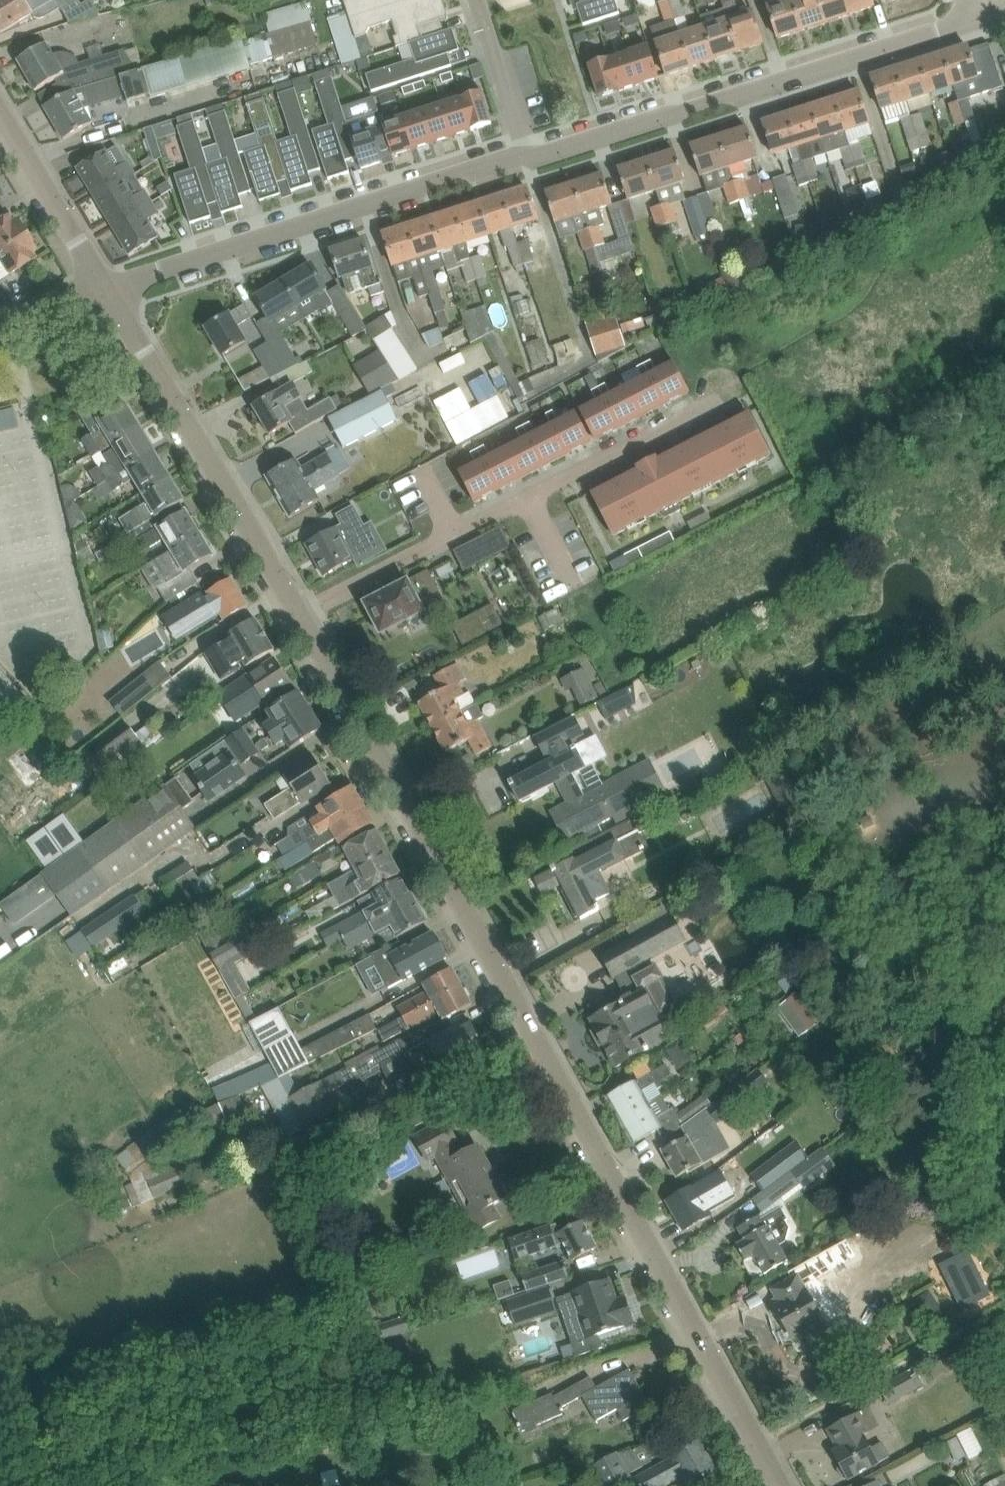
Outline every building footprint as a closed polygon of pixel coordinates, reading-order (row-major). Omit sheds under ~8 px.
[(2,31),(33,13),(35,16),(38,18),(42,18),(61,7),(71,23),(101,14),(93,0),(90,0),(83,4),(80,0),(0,0),(0,28),(2,31)] [(350,18),(406,0),(345,0),(350,18)] [(350,18),(357,38),(363,57),(374,53),(372,49),(373,49),(368,34),(367,35),(370,28),(397,19),(401,30),(398,35),(394,36),(398,46),(446,31),(439,11),(447,8),(444,0),(406,0),(350,18)] [(582,3),(577,5),(584,24),(620,13),(616,0),(581,0),(582,3)] [(670,0),(666,0),(660,2),(672,38),(657,43),(668,75),(692,67),(670,0)] [(692,67),(716,59),(705,27),(691,32),(680,0),(670,0),(692,67)] [(725,8),(729,19),(739,51),(764,43),(753,11),(742,15),(736,0),(732,0),(722,0),(725,8)] [(794,0),(786,0),(769,6),(779,38),(804,30),(794,0)] [(804,30),(827,22),(820,0),(794,0),(804,30)] [(827,22),(851,14),(846,0),(820,0),(827,22)] [(851,14),(875,6),(873,0),(846,0),(851,14)] [(265,13),(270,32),(312,20),(307,1),(265,13)] [(701,15),(705,27),(716,59),(739,51),(729,19),(725,8),(701,15)] [(625,18),(624,18),(627,27),(642,22),(639,13),(625,18)] [(139,71),(74,89),(45,106),(65,138),(93,122),(84,106),(127,94),(129,102),(151,96),(152,98),(252,69),(250,64),(318,44),(312,20),(270,32),(243,40),(143,69),(143,70),(139,71)] [(618,20),(608,24),(610,29),(611,33),(622,29),(619,20),(618,20)] [(446,31),(410,42),(415,59),(367,74),(373,91),(452,65),(449,54),(460,50),(453,29),(446,31)] [(577,34),(574,35),(577,44),(589,40),(587,34),(586,31),(577,34)] [(87,82),(74,89),(139,71),(125,49),(81,62),(79,60),(78,59),(76,57),(74,55),(72,53),(68,52),(66,52),(63,52),(60,52),(57,53),(54,54),(48,42),(18,59),(36,91),(65,74),(70,81),(82,74),(87,82)] [(969,46),(959,49),(974,93),(980,86),(990,91),(1004,86),(990,43),(970,49),(969,46)] [(650,46),(630,52),(640,84),(660,77),(650,46)] [(931,58),(941,90),(955,85),(960,100),(949,104),(956,124),(967,121),(974,142),(977,152),(986,149),(969,98),(971,97),(974,93),(959,49),(931,58)] [(610,52),(609,53),(621,90),(640,84),(630,52),(611,58),(610,52)] [(621,90),(609,53),(588,59),(601,97),(621,90)] [(360,71),(371,67),(368,58),(357,62),(360,71)] [(913,99),(941,90),(931,58),(902,67),(913,99)] [(352,64),(342,67),(345,76),(355,72),(352,64)] [(338,66),(330,69),(333,77),(341,74),(338,66)] [(883,109),(913,99),(902,67),(873,77),(883,109)] [(330,69),(313,74),(316,82),(333,77),(330,69)] [(453,72),(441,75),(444,83),(455,79),(453,72)] [(358,157),(347,122),(333,77),(316,82),(330,125),(313,131),(329,179),(350,172),(347,161),(358,157)] [(293,80),(276,86),(279,94),(296,89),(293,80)] [(414,84),(417,92),(428,88),(426,80),(414,84)] [(406,95),(417,92),(414,84),(403,87),(406,95)] [(459,92),(461,98),(471,130),(492,123),(480,86),(459,92)] [(293,137),(278,142),(277,142),(289,179),(288,179),(292,191),(313,184),(310,172),(322,169),(296,89),(279,94),(293,137)] [(381,103),(398,98),(395,90),(379,96),(381,103)] [(261,91),(245,96),(248,104),(264,99),(262,91),(261,91)] [(860,91),(836,99),(846,131),(871,123),(860,91)] [(471,130),(461,98),(442,104),(452,136),(471,130)] [(277,142),(278,142),(264,99),(248,104),(261,147),(245,153),(261,201),(282,194),(278,182),(288,179),(289,179),(277,142)] [(836,99),(812,106),(827,154),(841,149),(848,170),(858,167),(851,146),(846,131),(836,99)] [(223,103),(207,108),(209,117),(226,111),(223,103)] [(442,104),(423,110),(433,143),(452,136),(442,104)] [(812,106),(788,114),(799,146),(810,182),(820,179),(813,159),(827,154),(812,106)] [(414,149),(433,143),(423,110),(404,116),(414,149)] [(223,160),(209,164),(208,164),(220,201),(219,202),(222,213),(244,206),(240,195),(252,191),(226,111),(209,117),(223,160)] [(391,145),(383,123),(380,111),(347,122),(358,157),(362,168),(383,161),(379,149),(391,145)] [(902,119),(908,140),(907,140),(912,152),(933,144),(929,133),(928,133),(922,112),(902,119)] [(192,113),(178,117),(180,126),(195,121),(192,113)] [(799,146),(788,114),(764,122),(774,154),(791,148),(794,160),(793,160),(795,164),(793,164),(800,185),(810,182),(799,146)] [(394,155),(414,149),(404,116),(383,123),(391,145),(394,155)] [(209,205),(219,202),(220,201),(208,164),(209,164),(195,121),(180,126),(178,127),(192,170),(175,175),(191,223),(212,216),(209,205)] [(150,145),(158,142),(157,139),(153,126),(144,129),(150,145)] [(749,127),(720,136),(730,167),(759,157),(749,127)] [(708,191),(698,195),(707,222),(708,222),(718,218),(710,192),(725,187),(732,206),(729,208),(729,209),(727,212),(728,215),(732,216),(734,213),(736,220),(746,216),(741,201),(735,181),(730,167),(720,136),(692,145),(702,176),(703,175),(708,191)] [(163,157),(158,142),(150,145),(155,162),(163,157)] [(974,142),(965,148),(972,161),(977,158),(979,157),(977,152),(974,142)] [(851,146),(858,167),(867,164),(861,143),(851,146)] [(77,168),(95,197),(124,180),(135,174),(128,162),(117,168),(106,150),(105,151),(95,157),(78,167),(77,168)] [(677,150),(648,159),(657,190),(686,181),(677,150)] [(629,199),(621,202),(628,224),(637,221),(630,199),(657,190),(648,159),(619,169),(629,199)] [(915,162),(901,166),(905,179),(919,175),(915,162)] [(772,171),(779,193),(780,192),(784,205),(795,201),(791,188),(792,188),(786,167),(772,171)] [(575,183),(596,247),(606,243),(600,226),(605,224),(601,208),(610,206),(620,239),(618,240),(623,255),(637,250),(628,224),(621,202),(614,204),(604,174),(575,183)] [(735,181),(741,201),(751,197),(745,178),(735,181)] [(124,180),(95,197),(112,225),(152,202),(145,191),(135,197),(124,180)] [(774,180),(763,184),(765,192),(776,189),(774,180)] [(158,188),(163,195),(173,189),(169,181),(158,188)] [(586,250),(596,247),(575,183),(560,188),(557,185),(549,187),(549,191),(547,192),(557,223),(562,238),(579,233),(585,251),(586,250)] [(847,190),(853,205),(869,199),(863,184),(847,190)] [(528,187),(504,195),(514,227),(539,219),(528,187)] [(504,195),(480,203),(490,235),(501,231),(506,247),(509,246),(515,268),(526,264),(519,242),(514,227),(504,195)] [(707,222),(698,195),(684,200),(696,238),(712,233),(708,222),(707,222)] [(673,201),(662,205),(668,224),(679,220),(673,201)] [(152,202),(112,225),(130,255),(159,237),(148,219),(159,213),(152,202)] [(480,203),(456,210),(467,242),(490,235),(480,203)] [(668,224),(662,205),(651,208),(657,227),(668,224)] [(462,312),(463,315),(467,327),(472,342),(495,331),(478,278),(471,258),(467,242),(456,210),(433,218),(443,250),(454,246),(459,263),(461,262),(476,308),(462,312)] [(823,221),(830,241),(831,244),(852,236),(850,227),(852,226),(847,213),(823,221)] [(26,234),(16,218),(13,220),(10,214),(0,220),(0,250),(26,234)] [(455,332),(467,327),(463,315),(452,318),(449,309),(447,310),(434,270),(448,266),(443,250),(433,218),(409,226),(419,258),(430,293),(441,326),(442,330),(454,326),(455,332)] [(814,246),(813,224),(796,225),(797,246),(814,246)] [(420,297),(430,293),(419,258),(409,226),(384,233),(395,265),(408,261),(420,297)] [(0,250),(0,259),(9,274),(36,258),(33,252),(36,250),(26,234),(0,250)] [(379,283),(371,259),(365,240),(332,250),(341,277),(344,276),(350,293),(367,287),(367,288),(369,287),(372,296),(386,291),(383,282),(379,283)] [(519,242),(526,264),(536,260),(529,240),(519,242)] [(596,247),(586,250),(589,259),(599,256),(596,247)] [(481,254),(471,258),(478,278),(488,275),(481,254)] [(312,264),(284,280),(299,304),(314,295),(323,311),(334,304),(341,315),(354,336),(368,329),(340,285),(328,292),(326,288),(312,264)] [(723,269),(729,289),(742,285),(736,265),(723,269)] [(722,277),(713,281),(717,293),(727,289),(722,277)] [(257,322),(268,342),(285,370),(299,362),(282,333),(283,333),(275,317),(299,304),(284,280),(257,296),(268,315),(257,322)] [(651,301),(637,306),(640,313),(643,312),(649,330),(661,325),(651,301)] [(521,302),(513,305),(517,317),(524,315),(521,302)] [(238,325),(253,316),(245,304),(230,313),(207,327),(223,354),(246,341),(238,325)] [(334,304),(323,311),(330,322),(341,315),(334,304)] [(599,359),(626,345),(618,320),(607,323),(604,314),(595,317),(597,324),(589,327),(599,359)] [(367,329),(374,339),(392,329),(385,318),(367,329)] [(643,318),(620,323),(623,333),(645,324),(643,318)] [(441,326),(422,333),(430,346),(444,340),(445,339),(442,330),(441,326)] [(389,363),(399,380),(417,369),(392,329),(374,339),(389,363)] [(527,344),(535,367),(549,361),(541,338),(527,344)] [(246,390),(271,378),(285,370),(268,342),(255,350),(264,366),(240,379),(246,390)] [(285,370),(271,378),(278,392),(255,406),(271,433),(291,421),(297,433),(338,409),(338,408),(345,405),(339,394),(332,398),(331,396),(308,409),(300,396),(301,396),(294,384),(314,372),(308,360),(300,364),(299,362),(285,370)] [(652,360),(645,364),(651,374),(658,370),(652,360)] [(651,374),(666,404),(689,392),(674,362),(658,370),(651,374)] [(389,363),(362,379),(372,395),(383,389),(394,383),(399,380),(389,363)] [(638,367),(644,377),(651,374),(645,364),(638,367)] [(512,368),(504,372),(512,387),(521,382),(512,368)] [(644,377),(628,386),(643,416),(666,404),(651,374),(644,377)] [(384,391),(373,396),(330,419),(344,447),(398,419),(387,397),(398,391),(394,383),(383,389),(384,391)] [(607,383),(600,387),(605,397),(612,394),(607,383)] [(612,394),(605,397),(620,427),(643,416),(628,386),(612,394)] [(593,390),(598,401),(605,397),(600,387),(593,390)] [(93,458),(114,444),(141,428),(126,403),(124,405),(115,390),(90,405),(106,431),(96,437),(93,433),(82,440),(93,458)] [(605,397),(598,401),(581,409),(597,440),(620,427),(605,397)] [(547,414),(552,424),(559,420),(554,410),(547,414)] [(552,424),(568,454),(591,442),(576,412),(559,420),(552,424)] [(739,449),(746,463),(754,459),(756,462),(771,455),(749,412),(730,421),(743,447),(739,449)] [(743,447),(730,421),(721,426),(734,452),(739,449),(743,447)] [(531,422),(524,425),(529,436),(536,432),(531,422)] [(529,436),(545,466),(568,454),(552,424),(536,432),(529,436)] [(517,429),(522,439),(529,436),(524,425),(517,429)] [(703,435),(725,478),(739,471),(737,468),(746,463),(739,449),(734,452),(721,426),(703,435)] [(91,472),(99,486),(129,468),(156,451),(141,428),(114,444),(116,448),(104,455),(110,464),(101,469),(100,466),(91,472)] [(701,486),(709,482),(711,485),(725,478),(703,435),(686,444),(699,470),(694,472),(701,486)] [(522,439),(507,447),(522,478),(545,466),(529,436),(522,439)] [(699,470),(686,444),(676,449),(689,475),(694,472),(699,470)] [(486,445),(479,449),(484,459),(491,455),(486,445)] [(491,455),(484,459),(499,489),(522,478),(507,447),(491,455)] [(274,487),(279,496),(346,458),(340,448),(329,455),(329,454),(303,468),(297,459),(268,476),(269,479),(269,481),(271,486),(274,487)] [(472,452),(477,463),(484,459),(479,449),(472,452)] [(676,449),(659,458),(658,458),(680,501),(694,494),(692,491),(701,486),(694,472),(689,475),(676,449)] [(134,477),(143,492),(170,475),(156,451),(129,468),(99,486),(95,488),(100,496),(111,488),(114,493),(126,486),(124,483),(134,477)] [(637,468),(637,469),(638,468),(660,511),(662,510),(666,517),(681,509),(678,502),(680,501),(658,458),(659,458),(659,457),(637,468)] [(346,458),(279,496),(285,506),(284,508),(287,513),(289,514),(291,517),(321,500),(315,490),(341,476),(340,474),(352,468),(346,458)] [(484,459),(477,463),(460,471),(476,501),(499,489),(484,459)] [(637,469),(620,477),(634,503),(629,506),(636,519),(644,515),(646,519),(660,511),(638,468),(637,469)] [(121,521),(129,533),(158,515),(158,516),(185,500),(170,475),(143,492),(150,503),(121,521)] [(620,477),(611,482),(624,508),(629,506),(634,503),(620,477)] [(627,524),(636,519),(629,506),(624,508),(611,482),(592,492),(614,535),(629,527),(627,524)] [(60,487),(65,506),(83,496),(80,489),(70,485),(60,487)] [(325,534),(307,544),(310,548),(324,574),(325,575),(327,574),(330,572),(339,567),(342,566),(343,565),(352,560),(355,559),(354,558),(365,553),(369,550),(365,542),(362,537),(357,529),(364,525),(354,505),(351,507),(338,514),(337,514),(338,515),(343,524),(339,526),(338,527),(337,527),(331,531),(330,531),(325,534)] [(162,540),(169,552),(200,533),(187,511),(164,525),(158,516),(158,515),(129,533),(118,540),(123,549),(136,543),(141,553),(162,540)] [(479,538),(490,559),(513,547),(502,526),(479,538)] [(671,531),(639,547),(644,558),(676,542),(671,531)] [(200,533),(169,552),(176,563),(161,572),(168,583),(159,588),(167,601),(193,585),(186,572),(214,555),(200,533)] [(95,554),(85,539),(76,544),(80,563),(95,554)] [(123,549),(118,540),(110,545),(116,554),(123,549)] [(630,565),(644,558),(639,547),(624,555),(630,565)] [(232,578),(208,593),(210,596),(206,599),(202,592),(175,609),(189,633),(216,616),(215,615),(220,612),(224,620),(231,616),(249,605),(232,578)] [(414,593),(408,581),(375,598),(376,598),(367,603),(375,618),(372,620),(378,631),(380,629),(382,632),(444,599),(435,582),(414,593)] [(493,604),(467,617),(478,638),(504,624),(493,604)] [(556,610),(539,618),(545,631),(562,622),(556,610)] [(215,660),(223,674),(244,661),(248,666),(276,649),(256,618),(229,635),(236,647),(215,660)] [(115,646),(111,628),(97,631),(102,650),(104,649),(104,653),(111,651),(110,648),(115,646)] [(275,657),(248,675),(228,688),(245,715),(265,702),(293,684),(275,657)] [(420,703),(433,728),(477,703),(471,691),(464,695),(458,682),(467,677),(458,663),(450,668),(435,676),(443,690),(420,703)] [(583,668),(561,679),(567,691),(572,688),(582,705),(597,696),(583,668)] [(32,703),(0,669),(0,732),(32,703)] [(143,674),(110,701),(122,716),(155,689),(143,674)] [(419,678),(405,685),(408,690),(422,683),(419,678)] [(623,690),(599,702),(607,718),(625,709),(636,703),(635,684),(623,690)] [(265,727),(271,736),(311,710),(300,692),(268,712),(273,721),(265,727)] [(477,703),(433,728),(447,752),(470,739),(478,754),(492,746),(478,720),(484,716),(477,703)] [(311,710),(271,736),(277,746),(286,740),(291,749),(323,728),(311,710)] [(514,780),(510,782),(512,787),(513,786),(520,801),(538,792),(558,782),(568,804),(552,812),(568,841),(583,833),(588,841),(605,832),(600,824),(613,817),(619,826),(630,820),(638,815),(634,806),(666,789),(650,758),(586,791),(576,772),(608,756),(597,735),(575,745),(572,739),(585,733),(575,713),(535,734),(544,751),(548,749),(554,762),(514,781),(514,780)] [(155,743),(164,735),(153,721),(136,734),(131,726),(91,755),(109,778),(155,743)] [(243,729),(248,737),(254,734),(248,725),(242,729),(243,729)] [(259,753),(248,737),(243,729),(242,729),(203,756),(211,768),(195,779),(209,800),(246,776),(239,765),(242,763),(243,764),(259,753)] [(32,738),(7,759),(17,772),(15,774),(28,789),(29,788),(31,789),(46,777),(45,775),(56,766),(32,738)] [(257,743),(262,751),(270,746),(264,738),(257,743)] [(312,753),(295,764),(283,772),(294,788),(268,805),(277,819),(302,802),(303,803),(332,784),(312,753)] [(42,874),(57,895),(73,916),(87,906),(196,829),(183,810),(194,802),(177,778),(75,851),(54,866),(42,874)] [(278,843),(286,856),(308,843),(307,841),(363,805),(352,788),(335,799),(289,828),(289,836),(278,843)] [(308,843),(286,856),(280,860),(286,870),(314,852),(339,837),(342,842),(373,822),(363,805),(307,841),(308,843)] [(553,870),(536,879),(543,893),(564,883),(582,919),(600,910),(600,909),(599,906),(598,907),(595,901),(612,892),(600,870),(611,865),(626,857),(618,841),(636,832),(630,820),(619,826),(570,851),(574,858),(556,867),(556,866),(552,868),(553,870)] [(57,826),(36,842),(54,866),(75,851),(57,826)] [(347,852),(357,870),(388,852),(377,831),(345,848),(341,846),(316,861),(289,877),(297,890),(341,863),(338,858),(347,852)] [(388,852),(357,870),(362,879),(347,887),(346,886),(333,894),(334,897),(320,905),(325,915),(340,906),(340,907),(368,892),(400,874),(388,852)] [(200,879),(189,860),(161,877),(172,896),(197,880),(200,879)] [(200,879),(197,880),(203,890),(217,882),(211,872),(200,879)] [(42,874),(26,886),(41,906),(57,895),(42,874)] [(337,928),(343,938),(416,899),(404,877),(374,893),(380,904),(337,928)] [(135,897),(85,930),(95,945),(145,912),(135,897)] [(416,899),(343,938),(350,950),(392,927),(398,937),(428,921),(416,899)] [(628,1000),(591,1020),(596,1029),(592,1031),(600,1047),(605,1044),(617,1067),(665,1041),(661,1034),(674,1027),(668,1016),(680,1009),(663,978),(664,978),(657,966),(652,969),(647,960),(685,939),(672,916),(603,955),(615,977),(616,977),(621,986),(620,986),(628,1000)] [(206,944),(209,950),(224,942),(214,923),(199,932),(206,944)] [(401,941),(372,957),(389,988),(404,980),(447,957),(433,933),(405,949),(401,941)] [(209,950),(220,970),(236,962),(242,959),(230,939),(209,950)] [(772,973),(787,993),(806,978),(791,958),(772,973)] [(220,970),(237,998),(244,994),(252,989),(240,968),(236,962),(220,970)] [(398,1006),(403,1016),(404,1017),(463,985),(453,967),(424,983),(428,991),(398,1006)] [(404,1017),(403,1016),(379,1029),(385,1041),(409,1027),(439,1011),(443,1019),(472,1003),(463,985),(404,1017)] [(797,1007),(813,1028),(826,1018),(810,997),(812,995),(806,986),(790,997),(797,1007)] [(237,998),(251,1024),(258,1020),(244,994),(237,998)] [(246,1092),(262,1085),(280,1077),(377,1028),(370,1012),(303,1049),(280,1008),(258,1020),(251,1024),(273,1063),(239,1078),(246,1092)] [(703,1021),(708,1029),(723,1018),(717,1011),(703,1021)] [(410,1051),(403,1038),(336,1073),(342,1085),(383,1063),(396,1056),(400,1062),(412,1056),(421,1072),(442,1060),(441,1057),(479,1036),(469,1018),(430,1040),(431,1040),(410,1051)] [(396,1056),(383,1063),(400,1098),(413,1091),(414,1094),(427,1087),(450,1075),(489,1054),(479,1036),(441,1057),(442,1060),(421,1072),(412,1056),(400,1062),(396,1056)] [(671,1055),(680,1068),(692,1061),(683,1047),(671,1055)] [(608,1097),(621,1120),(649,1104),(663,1096),(658,1088),(664,1084),(661,1080),(672,1074),(666,1064),(608,1097)] [(342,1085),(336,1073),(300,1092),(290,1097),(306,1127),(331,1113),(338,1110),(330,1095),(329,1092),(342,1085)] [(681,1140),(663,1150),(678,1176),(695,1167),(702,1163),(704,1164),(730,1150),(716,1125),(753,1096),(742,1082),(711,1106),(707,1109),(714,1122),(688,1136),(681,1140)] [(240,1095),(219,1104),(200,1112),(211,1137),(250,1118),(240,1095)] [(680,1117),(674,1107),(670,1109),(663,1096),(649,1104),(621,1120),(634,1143),(680,1117)] [(704,1096),(696,1102),(703,1112),(707,1109),(711,1106),(704,1096)] [(447,1119),(429,1128),(416,1135),(428,1158),(437,1154),(476,1230),(498,1219),(491,1205),(512,1195),(503,1177),(496,1180),(479,1146),(461,1155),(456,1145),(459,1143),(447,1119)] [(744,1121),(731,1124),(737,1142),(749,1139),(744,1121)] [(823,1149),(804,1163),(796,1169),(808,1185),(835,1165),(823,1149)] [(781,1154),(752,1177),(764,1192),(779,1180),(782,1177),(793,1169),(781,1154)] [(189,1160),(163,1171),(157,1158),(141,1166),(130,1174),(133,1183),(126,1186),(134,1206),(156,1197),(156,1198),(181,1188),(183,1191),(190,1187),(189,1184),(198,1180),(189,1160)] [(782,1177),(779,1180),(764,1192),(756,1198),(754,1200),(763,1211),(787,1193),(785,1191),(790,1187),(789,1186),(791,1185),(799,1179),(793,1170),(790,1172),(782,1177)] [(708,1176),(684,1190),(667,1200),(685,1231),(712,1215),(718,1223),(729,1216),(723,1208),(726,1207),(708,1176)] [(785,1262),(789,1270),(796,1266),(792,1258),(788,1260),(779,1245),(786,1241),(790,1227),(786,1220),(788,1219),(782,1207),(762,1219),(759,1215),(739,1227),(746,1240),(738,1245),(746,1259),(754,1254),(766,1274),(785,1262)] [(566,1230),(559,1233),(557,1228),(542,1233),(541,1228),(510,1238),(518,1261),(529,1257),(564,1244),(573,1260),(580,1257),(598,1247),(583,1220),(566,1230)] [(970,1253),(942,1267),(962,1309),(991,1295),(970,1253)] [(806,1260),(796,1266),(789,1270),(793,1278),(775,1289),(783,1303),(776,1307),(794,1338),(800,1335),(804,1342),(828,1329),(798,1277),(811,1270),(806,1260)] [(528,1290),(570,1276),(564,1262),(522,1275),(528,1290)] [(510,1279),(494,1284),(499,1299),(515,1293),(510,1279)] [(611,1279),(557,1298),(565,1320),(580,1315),(588,1338),(599,1334),(626,1325),(625,1323),(634,1320),(626,1297),(618,1300),(611,1279)] [(508,1301),(516,1324),(558,1310),(550,1287),(508,1301)] [(373,1307),(367,1290),(356,1294),(362,1311),(373,1307)] [(908,1331),(919,1323),(908,1306),(897,1313),(908,1331)] [(405,1315),(367,1327),(372,1342),(410,1330),(405,1315)] [(588,1338),(572,1343),(577,1356),(583,1354),(593,1351),(603,1347),(599,1334),(588,1338)] [(597,1387),(591,1376),(554,1396),(553,1393),(514,1410),(523,1431),(564,1414),(562,1408),(583,1395),(597,1420),(617,1409),(624,1421),(651,1406),(640,1384),(636,1386),(628,1371),(631,1370),(631,1369),(597,1387)] [(917,1373),(911,1376),(909,1371),(880,1387),(889,1404),(917,1389),(918,1390),(924,1387),(917,1373)] [(846,1419),(828,1429),(839,1448),(837,1449),(833,1451),(837,1459),(841,1465),(839,1469),(843,1476),(847,1476),(849,1479),(866,1470),(883,1460),(891,1457),(883,1441),(872,1446),(866,1433),(869,1431),(859,1412),(846,1419)] [(958,1434),(947,1440),(952,1449),(963,1444),(958,1434)] [(687,1450),(674,1457),(637,1479),(641,1485),(665,1485),(684,1475),(690,1485),(693,1485),(721,1470),(704,1440),(687,1450)] [(592,1460),(594,1464),(593,1465),(605,1485),(614,1485),(632,1476),(630,1473),(653,1461),(644,1446),(592,1460)] [(985,1485),(986,1485),(1004,1485),(1004,1474),(1003,1475),(985,1485)]
